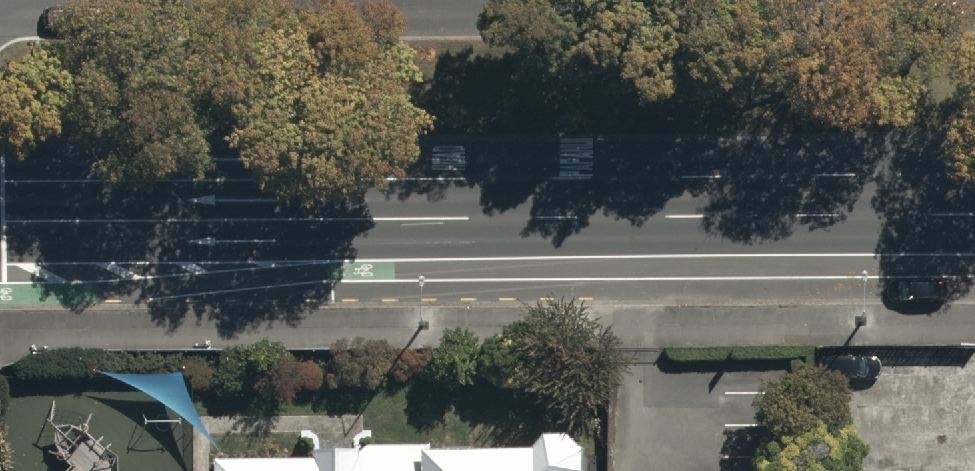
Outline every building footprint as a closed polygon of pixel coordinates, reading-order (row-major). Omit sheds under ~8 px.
[(565,447),(539,447),(479,447),(310,448),(310,457),(212,457),(212,470),(566,470),(565,447)]
